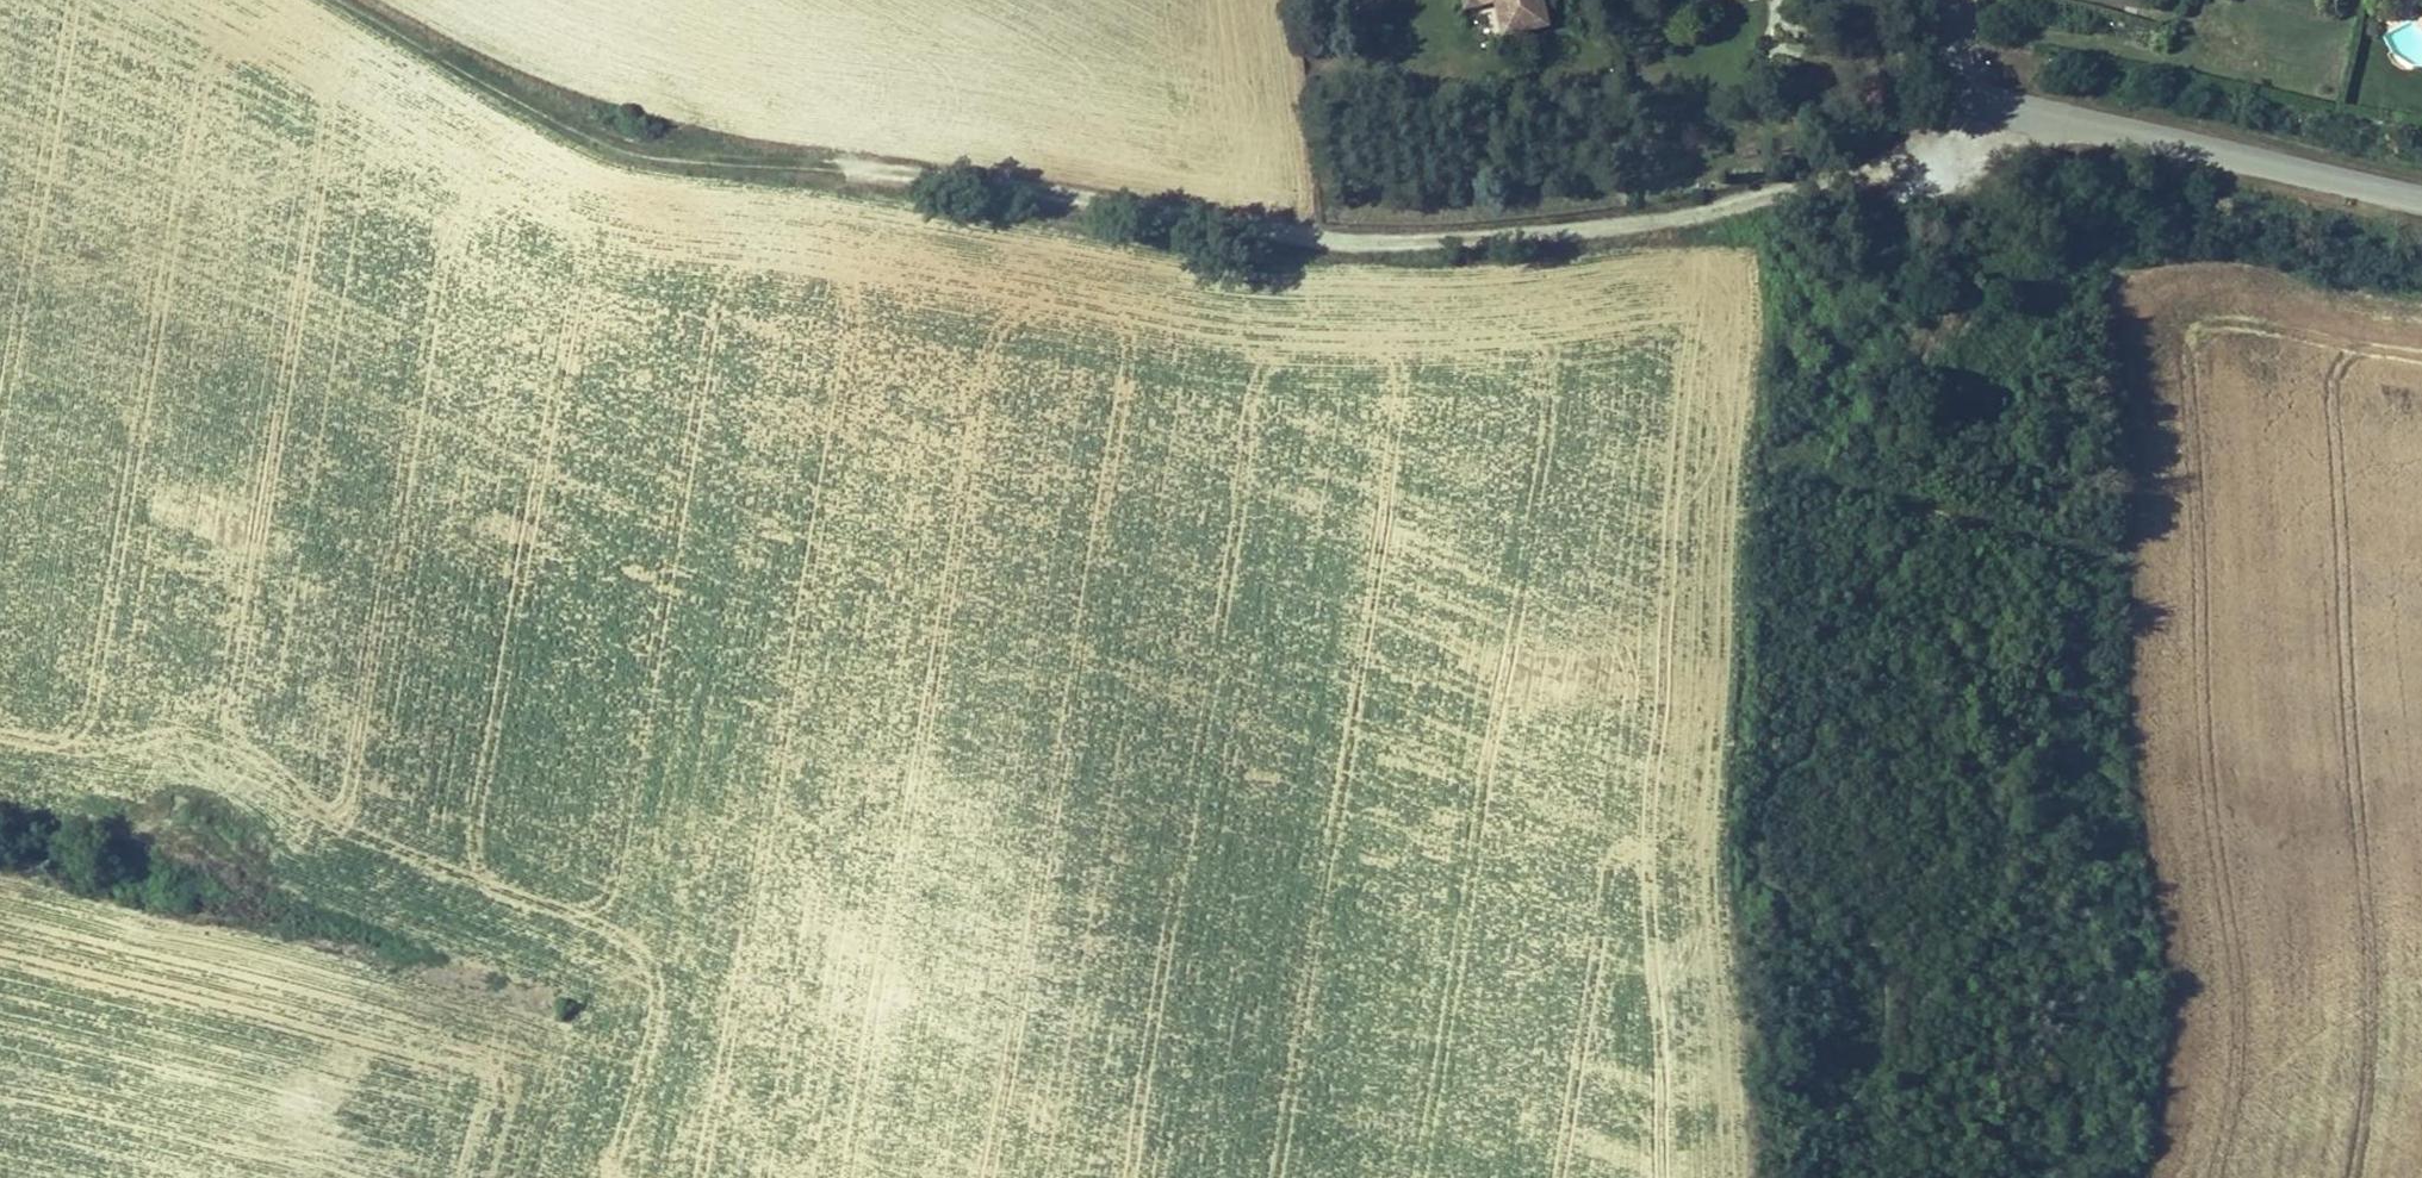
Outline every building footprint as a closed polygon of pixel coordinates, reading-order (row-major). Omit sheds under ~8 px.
[(1501,45),(1540,39),(1534,0),(1453,0),(1454,9),(1494,4),(1501,45)] [(1487,47),(1501,45),(1494,4),(1454,9),(1456,25),(1481,18),(1487,47)]
